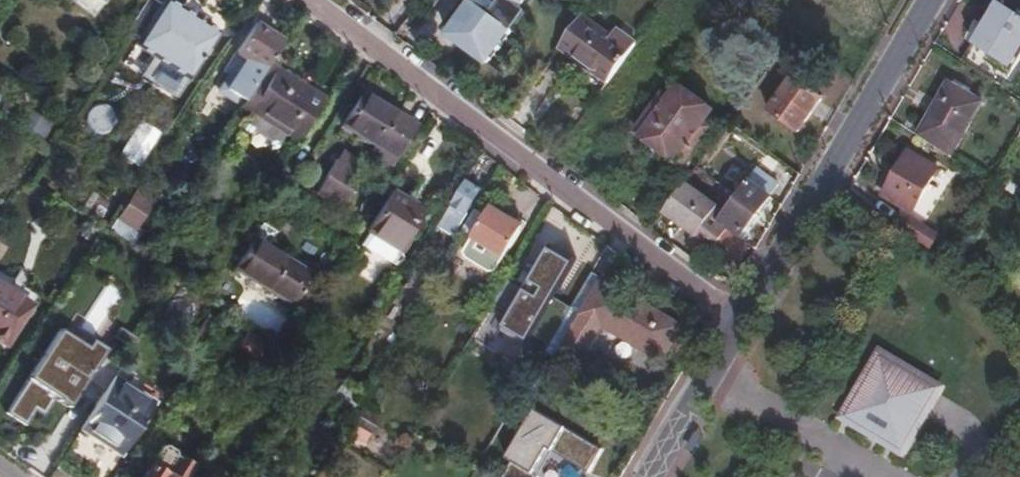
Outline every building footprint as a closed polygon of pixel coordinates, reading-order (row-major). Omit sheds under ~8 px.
[(166,63),(196,17),(170,0),(164,0),(162,3),(157,0),(146,0),(127,30),(140,38),(136,44),(166,63)] [(524,0),(472,0),(475,2),(467,12),(463,9),(446,31),(484,61),(524,10),(519,6),(524,0)] [(1000,87),(1010,70),(1019,55),(1019,19),(995,4),(975,37),(991,47),(987,55),(978,71),(1000,87)] [(559,47),(606,84),(635,46),(615,31),(611,37),(583,16),(559,47)] [(196,17),(166,63),(189,78),(219,32),(196,17)] [(268,62),(284,37),(271,28),(267,35),(262,31),(252,24),(222,72),(250,91),(268,62)] [(267,35),(271,28),(266,25),(262,31),(267,35)] [(250,91),(239,109),(247,114),(250,109),(255,113),(248,126),(279,146),(287,134),(298,141),(325,98),(268,62),(250,91)] [(770,110),(799,132),(822,99),(795,78),(770,110)] [(918,138),(950,159),(982,104),(949,85),(918,138)] [(376,146),(397,112),(362,91),(342,125),(376,146)] [(635,133),(680,167),(709,130),(664,96),(635,133)] [(393,163),(417,125),(397,112),(376,146),(374,151),(393,163)] [(886,194),(915,212),(940,169),(910,152),(886,194)] [(317,192),(340,206),(365,165),(350,156),(344,165),(336,160),(317,192)] [(717,224),(743,241),(748,231),(752,233),(761,216),(759,215),(779,182),(758,168),(737,197),(723,215),(717,224)] [(452,204),(466,212),(480,190),(466,181),(452,204)] [(682,184),(662,210),(735,264),(748,244),(743,241),(717,224),(723,215),(737,197),(715,182),(702,198),(682,184)] [(135,189),(117,218),(136,230),(154,201),(135,189)] [(419,208),(391,190),(366,230),(395,247),(419,208)] [(485,215),(475,208),(461,231),(471,238),(463,252),(464,258),(489,273),(494,271),(521,227),(513,222),(514,219),(491,205),(485,215)] [(427,213),(419,208),(395,247),(403,252),(427,213)] [(899,229),(932,250),(940,237),(906,215),(898,228),(899,229)] [(438,229),(451,236),(457,227),(444,219),(438,229)] [(295,299),(310,277),(256,239),(237,267),(291,305),(295,299)] [(609,282),(592,271),(571,307),(584,314),(558,359),(577,370),(604,326),(662,360),(681,329),(607,285),(609,282)] [(30,304),(36,295),(0,272),(0,285),(30,304)] [(314,279),(310,277),(295,299),(299,302),(314,279)] [(0,285),(0,343),(3,345),(30,304),(0,285)] [(93,335),(122,295),(108,285),(80,325),(93,335)] [(58,324),(10,416),(26,425),(34,410),(44,415),(54,397),(73,407),(104,348),(58,324)] [(899,324),(857,394),(928,436),(970,366),(899,324)] [(114,375),(79,428),(119,455),(158,397),(141,386),(138,391),(114,375)] [(602,441),(531,411),(503,476),(587,476),(602,441)] [(190,470),(174,459),(176,456),(160,446),(141,476),(185,476),(190,470)]
